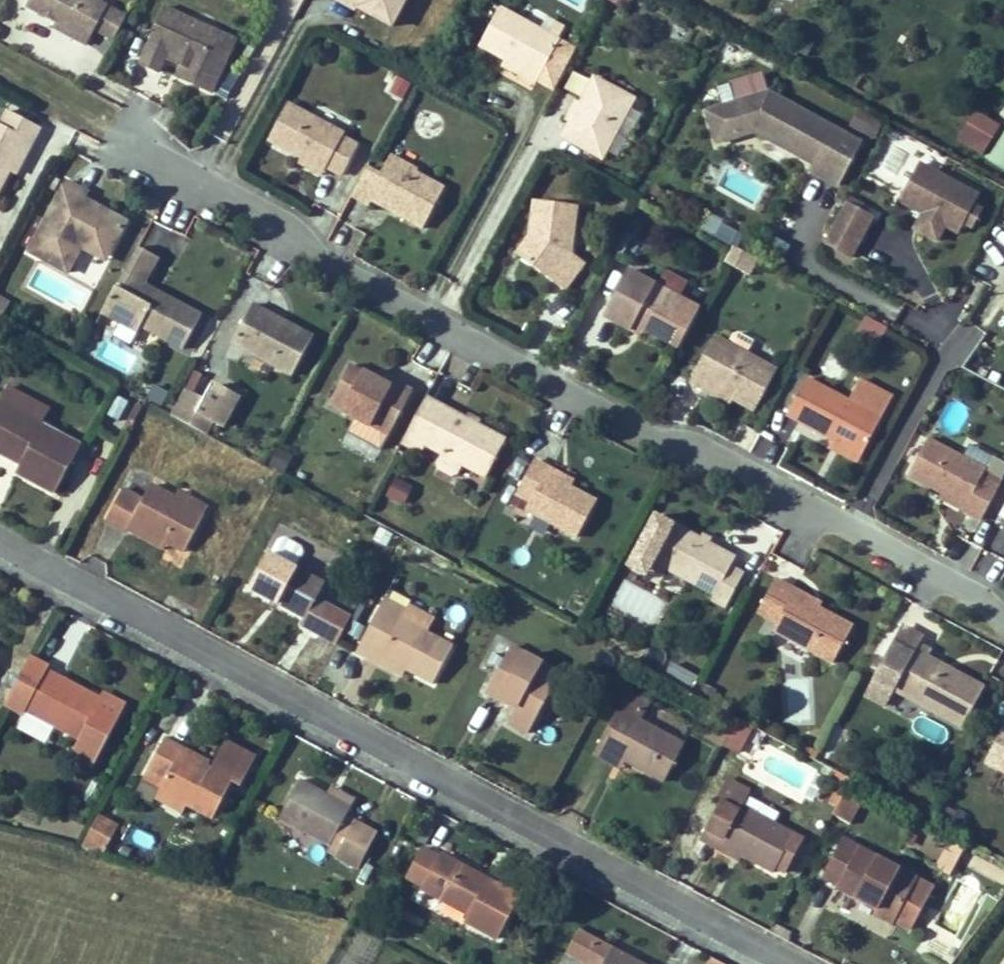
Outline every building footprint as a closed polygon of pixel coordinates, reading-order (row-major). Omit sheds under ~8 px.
[(82,21),(79,25),(94,33),(103,16),(121,26),(132,6),(122,0),(45,0),(82,21)] [(219,10),(223,0),(198,0),(219,10)] [(357,10),(359,6),(362,1),(360,0),(342,0),(357,10)] [(362,1),(359,6),(393,28),(410,0),(360,0),(362,1)] [(622,9),(630,0),(611,0),(622,9)] [(507,3),(485,39),(511,54),(529,65),(524,72),(542,83),(567,40),(532,19),(507,3)] [(186,14),(168,5),(142,59),(160,69),(170,50),(187,58),(179,75),(213,91),(239,39),(222,32),(211,38),(188,28),(186,14)] [(3,32),(8,23),(0,18),(0,30),(3,32)] [(511,54),(506,61),(524,72),(529,65),(511,54)] [(640,95),(600,73),(567,132),(606,155),(640,95)] [(398,76),(390,91),(403,98),(412,83),(398,76)] [(290,98),(271,135),(305,152),(329,165),(332,159),(348,168),(363,141),(347,132),(348,129),(314,110),(290,98)] [(780,101),(735,117),(746,147),(767,140),(770,135),(776,139),(774,144),(825,171),(821,178),(848,193),(872,151),(780,101)] [(12,165),(28,134),(35,138),(44,122),(10,103),(1,119),(0,118),(0,187),(12,165)] [(956,145),(983,159),(1001,124),(974,110),(956,145)] [(746,147),(735,117),(718,123),(730,154),(746,147)] [(987,162),(1003,170),(1003,124),(987,162)] [(12,165),(19,169),(35,138),(28,134),(12,165)] [(770,135),(767,140),(774,144),(776,139),(770,135)] [(357,190),(376,199),(379,193),(430,220),(453,179),(424,164),(426,160),(399,145),(387,167),(373,161),(357,190)] [(301,159),(326,171),(329,165),(305,152),(301,159)] [(71,177),(33,249),(73,270),(83,253),(79,250),(83,243),(88,235),(115,248),(131,219),(107,205),(98,206),(86,200),(92,190),(71,177)] [(945,180),(925,217),(942,227),(964,238),(982,248),(1002,211),(945,180)] [(540,198),(536,233),(543,232),(543,240),(531,255),(571,288),(591,262),(578,251),(584,203),(540,198)] [(866,215),(842,253),(863,266),(887,228),(866,215)] [(739,247),(745,235),(723,223),(717,235),(739,247)] [(964,238),(942,227),(934,242),(956,254),(964,238)] [(524,248),(531,255),(543,240),(543,232),(536,233),(524,248)] [(111,258),(115,248),(88,235),(83,243),(111,258)] [(142,243),(106,312),(128,323),(151,335),(155,328),(164,333),(190,347),(208,314),(150,282),(164,255),(142,243)] [(761,259),(738,246),(728,262),(752,275),(761,259)] [(636,269),(611,316),(640,331),(644,324),(653,328),(670,337),(690,299),(685,296),(665,285),(663,284),(636,269)] [(671,269),(663,284),(665,285),(685,296),(693,281),(671,269)] [(3,319),(12,301),(0,295),(0,318),(3,319)] [(261,306),(240,346),(280,369),(299,379),(321,340),(261,306)] [(122,335),(128,323),(106,312),(101,322),(122,335)] [(880,343),(888,327),(866,315),(858,331),(880,343)] [(649,336),(653,328),(644,324),(640,331),(649,336)] [(693,382),(710,391),(712,385),(739,399),(760,411),(781,373),(717,339),(693,382)] [(104,340),(96,355),(126,372),(134,357),(104,340)] [(356,370),(335,411),(363,426),(395,443),(420,395),(405,386),(404,388),(401,394),(380,383),(356,370)] [(401,394),(404,388),(384,378),(380,383),(401,394)] [(794,418),(866,457),(886,420),(856,403),(814,381),(794,418)] [(166,406),(172,392),(153,384),(147,399),(166,406)] [(178,412),(199,424),(213,398),(214,396),(193,385),(178,412)] [(735,405),(739,399),(712,385),(710,391),(735,405)] [(12,386),(4,401),(44,422),(51,408),(12,386)] [(121,431),(135,404),(117,395),(103,422),(121,431)] [(228,407),(213,398),(199,424),(214,432),(228,407)] [(27,463),(22,473),(58,492),(85,446),(44,422),(4,401),(0,408),(0,449),(27,463)] [(409,448),(426,458),(431,448),(494,483),(515,445),(434,401),(409,448)] [(949,497),(972,509),(970,514),(988,524),(1003,493),(1003,491),(987,481),(991,474),(968,460),(933,441),(913,477),(949,497)] [(269,465),(286,472),(293,455),(277,448),(269,465)] [(526,499),(541,507),(536,515),(568,533),(588,544),(608,507),(580,491),(556,478),(560,472),(546,464),(526,499)] [(560,472),(556,478),(580,491),(583,485),(560,472)] [(987,481),(1003,491),(1003,480),(991,474),(987,481)] [(404,505),(414,486),(395,477),(385,497),(404,505)] [(110,519),(132,531),(137,521),(173,541),(189,549),(210,512),(180,496),(157,483),(148,499),(128,488),(110,519)] [(216,503),(186,486),(180,496),(210,512),(216,503)] [(949,497),(947,502),(970,514),(972,509),(949,497)] [(132,531),(168,550),(173,541),(137,521),(132,531)] [(679,537),(665,529),(650,556),(664,563),(679,537)] [(664,563),(661,570),(695,588),(721,601),(718,607),(734,615),(752,581),(739,573),(743,564),(681,532),(679,537),(664,563)] [(330,590),(275,561),(257,595),(311,625),(308,631),(322,639),(337,614),(321,605),(330,590)] [(766,620),(786,630),(782,638),(822,659),(844,670),(863,635),(803,603),(805,598),(784,586),(766,620)] [(360,656),(384,668),(387,661),(411,674),(440,689),(459,652),(407,625),(413,614),(390,601),(360,656)] [(926,653),(912,645),(887,690),(956,729),(978,690),(923,659),(926,653)] [(566,684),(517,658),(492,704),(506,712),(508,709),(525,717),(515,733),(533,744),(566,684)] [(52,672),(54,668),(36,659),(9,705),(28,715),(30,712),(86,743),(79,756),(100,767),(125,722),(105,710),(109,702),(86,690),(83,695),(64,685),(67,680),(52,672)] [(407,680),(411,674),(387,661),(384,668),(407,680)] [(637,700),(632,709),(659,724),(664,715),(637,700)] [(601,766),(628,781),(633,772),(640,776),(671,794),(691,757),(653,735),(659,724),(632,709),(601,766)] [(733,721),(718,747),(734,756),(748,729),(733,721)] [(764,739),(748,729),(734,756),(750,765),(764,739)] [(153,774),(171,784),(165,795),(191,809),(217,823),(237,789),(246,794),(262,765),(233,749),(218,775),(212,774),(186,759),(189,753),(171,743),(153,774)] [(189,753),(186,759),(212,774),(215,768),(189,753)] [(636,785),(640,776),(633,772),(628,781),(636,785)] [(338,853),(347,857),(342,866),(364,877),(383,843),(353,825),(357,817),(332,803),(305,789),(284,827),(300,835),(337,855),(338,853)] [(191,809),(165,795),(161,801),(188,816),(191,809)] [(332,803),(357,817),(361,810),(336,795),(332,803)] [(709,854),(727,865),(731,857),(752,869),(783,886),(786,881),(804,849),(750,818),(746,825),(729,816),(709,854)] [(115,827),(98,817),(80,850),(100,855),(115,827)] [(804,849),(786,881),(795,886),(814,854),(804,849)] [(342,866),(347,857),(338,853),(337,855),(332,861),(342,866)] [(944,904),(853,854),(832,891),(887,923),(885,929),(902,937),(904,935),(922,944),(944,904)] [(447,867),(430,857),(412,889),(476,924),(473,931),(505,948),(527,906),(449,863),(447,867)] [(748,876),(752,869),(731,857),(727,865),(748,876)] [(970,874),(962,869),(951,889),(959,894),(970,874)] [(945,961),(953,945),(934,936),(926,952),(945,961)] [(620,958),(587,940),(575,961),(580,963),(631,963),(620,958)]
